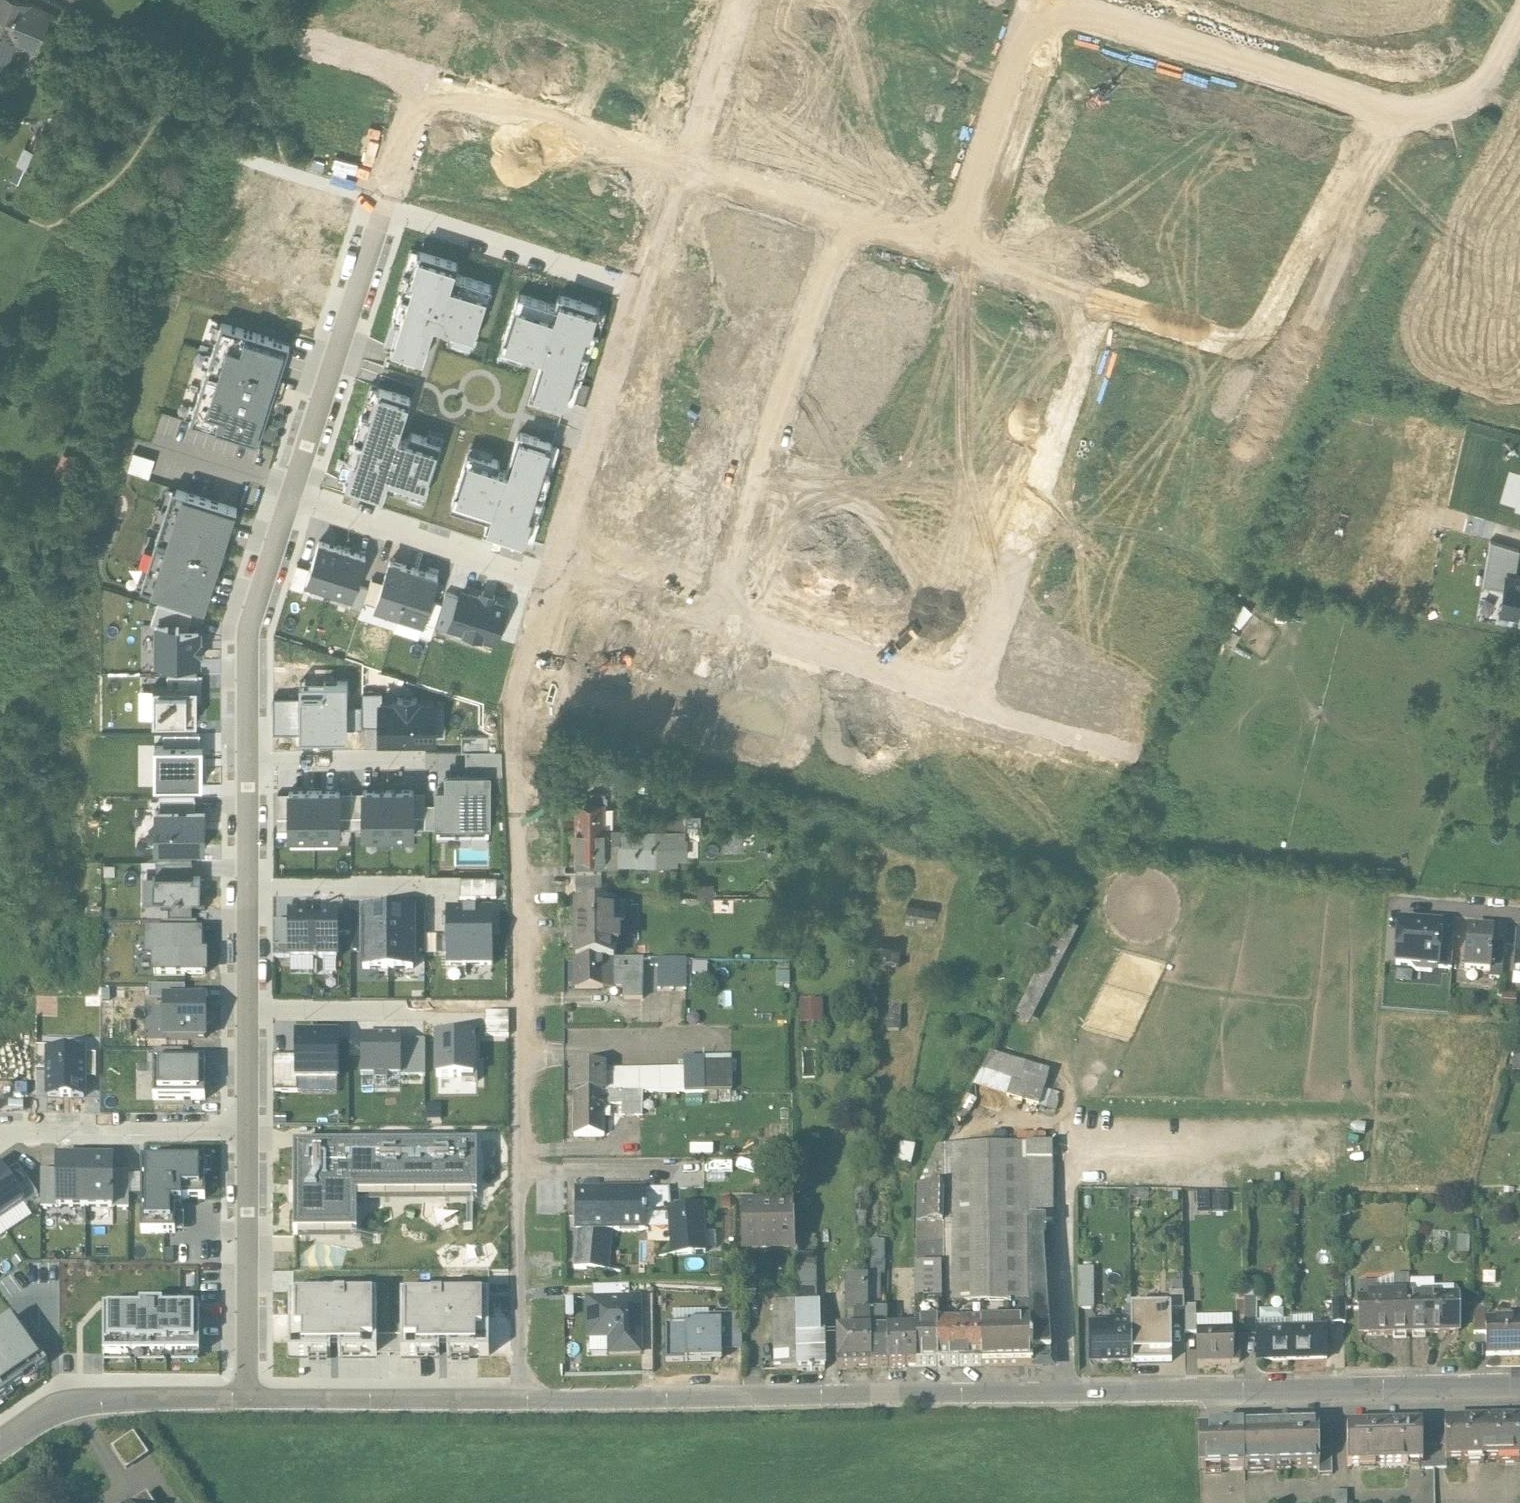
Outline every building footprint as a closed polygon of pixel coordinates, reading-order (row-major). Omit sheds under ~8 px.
[(19,0),(0,0),(0,58),(8,61),(16,40),(36,49),(51,14),(31,6),(31,5),(19,0)] [(458,260),(418,247),(405,288),(401,287),(392,314),(399,316),(390,343),(424,354),(437,316),(446,319),(444,325),(475,336),(492,282),(455,270),(458,260)] [(555,303),(518,291),(501,344),(533,354),(535,348),(544,350),(532,388),(566,399),(574,373),(581,375),(590,347),(587,346),(599,306),(558,293),(555,303)] [(190,417),(259,439),(290,342),(221,320),(190,417)] [(411,395),(377,384),(369,410),(362,408),(354,436),(357,437),(344,477),(385,490),(388,480),(425,492),(442,439),(410,429),(408,436),(399,433),(411,395)] [(500,457),(468,447),(451,501),(488,512),(484,523),(526,536),(539,496),(542,496),(551,469),(544,467),(553,440),(519,429),(506,467),(498,464),(500,457)] [(237,507),(176,487),(171,505),(167,504),(147,564),(151,565),(145,584),(206,603),(237,507)] [(310,568),(307,578),(330,586),(343,547),(330,542),(319,539),(310,568)] [(1507,573),(1514,575),(1519,548),(1490,540),(1483,583),(1504,588),(1507,573)] [(354,593),(357,582),(366,554),(354,550),(343,547),(330,586),(354,593)] [(376,602),(400,610),(415,566),(402,561),(391,558),(384,580),(376,602)] [(307,578),(310,568),(296,563),(289,586),(303,590),(307,578)] [(426,569),(415,566),(400,610),(424,618),(431,597),(438,573),(426,569)] [(1507,573),(1504,588),(1501,607),(1519,610),(1518,616),(1519,617),(1519,576),(1514,575),(1507,573)] [(376,602),(384,580),(372,576),(369,586),(365,599),(376,602)] [(369,586),(357,582),(354,593),(350,605),(361,609),(365,599),(369,586)] [(446,588),(442,600),(435,621),(450,626),(452,620),(460,593),(446,588)] [(462,589),(460,593),(452,620),(466,625),(468,630),(477,632),(482,630),(496,634),(506,603),(462,589)] [(431,597),(424,618),(420,631),(431,635),(435,621),(442,600),(431,597)] [(151,621),(157,620),(179,620),(179,627),(187,627),(192,612),(158,601),(151,621)] [(199,627),(187,627),(179,627),(179,620),(157,620),(157,660),(199,659),(199,627)] [(167,683),(198,684),(198,672),(167,671),(167,683)] [(300,695),(300,729),(300,737),(318,737),(318,733),(347,733),(347,681),(324,681),(324,692),(322,692),(322,694),(300,694),(300,695)] [(197,719),(198,684),(167,683),(153,683),(153,719),(197,719)] [(362,725),(380,725),(380,701),(382,701),(382,691),(362,691),(362,725)] [(300,695),(274,695),(273,731),(275,731),(275,729),(300,729),(300,695)] [(382,701),(380,701),(380,725),(381,738),(434,738),(434,701),(417,701),(417,697),(398,697),(398,701),(382,701)] [(462,750),(466,750),(488,750),(488,735),(462,735),(462,750)] [(203,783),(202,743),(155,744),(155,783),(203,783)] [(488,750),(466,750),(466,774),(489,774),(502,774),(502,750),(488,750)] [(449,791),(438,791),(438,804),(438,828),(438,834),(489,834),(489,774),(466,774),(458,774),(449,774),(449,786),(449,791)] [(290,834),(315,834),(315,790),(301,790),(290,790),(290,834)] [(326,790),(315,790),(315,834),(340,833),(340,790),(326,790)] [(364,834),(389,834),(389,790),(376,790),(364,791),(364,834)] [(401,790),(389,790),(389,834),(414,834),(414,790),(401,790)] [(604,801),(576,801),(576,827),(604,827),(604,801)] [(426,828),(438,828),(438,804),(426,804),(426,828)] [(205,808),(155,808),(155,848),(205,848),(205,808)] [(604,827),(576,827),(576,864),(604,864),(604,847),(608,847),(608,842),(618,842),(618,857),(625,857),(625,856),(639,856),(639,860),(677,861),(676,835),(664,835),(664,827),(604,827)] [(697,827),(683,827),(683,835),(697,835),(697,827)] [(157,860),(157,876),(193,876),(193,860),(157,860)] [(576,895),(598,895),(598,888),(601,888),(601,873),(576,873),(576,895)] [(169,912),(193,912),(206,912),(206,896),(201,896),(201,876),(193,876),(157,876),(153,876),(153,895),(161,895),(161,912),(169,912)] [(497,876),(461,876),(461,900),(497,900),(497,876)] [(576,908),(598,908),(598,895),(576,895),(576,908)] [(598,908),(576,908),(576,939),(569,939),(569,949),(576,949),(576,962),(613,962),(613,951),(618,951),(618,935),(613,935),(613,922),(624,922),(624,908),(598,908)] [(493,910),(447,910),(447,966),(493,966),(493,910)] [(193,923),(193,912),(169,912),(169,924),(193,923)] [(414,913),(388,914),(389,970),(414,970),(413,952),(414,916),(414,913)] [(364,970),(389,970),(388,914),(364,914),(364,916),(363,952),(364,970)] [(363,952),(364,916),(351,916),(351,952),(363,952)] [(426,917),(414,916),(413,952),(425,952),(426,917)] [(290,960),(314,960),(314,917),(290,917),(290,960)] [(338,917),(314,917),(314,960),(338,960),(338,917)] [(162,924),(162,937),(197,937),(197,923),(193,923),(169,924),(162,924)] [(1440,927),(1399,924),(1396,967),(1412,968),(1416,973),(1432,974),(1437,970),(1439,936),(1440,927)] [(1493,933),(1467,931),(1464,971),(1490,973),(1492,945),(1493,933)] [(702,934),(689,934),(689,947),(702,947),(702,934)] [(1439,936),(1437,970),(1451,971),(1454,937),(1439,936)] [(162,937),(148,937),(148,959),(155,959),(155,975),(206,975),(206,958),(201,958),(201,937),(197,937),(162,937)] [(1504,946),(1492,945),(1490,973),(1490,981),(1502,982),(1504,946)] [(613,962),(576,962),(576,990),(624,990),(624,1000),(642,1000),(642,962),(613,962)] [(685,962),(657,962),(658,991),(685,991),(685,962)] [(166,1002),(186,1002),(186,988),(149,988),(149,1003),(166,1003),(166,1002)] [(804,1023),(826,1022),(825,998),(803,998),(804,1023)] [(166,1002),(166,1003),(166,1040),(206,1040),(206,1002),(186,1002),(166,1002)] [(509,1014),(485,1014),(485,1038),(509,1038),(509,1014)] [(338,1038),(297,1038),(297,1058),(297,1082),(299,1082),(338,1082),(338,1038)] [(402,1038),(360,1038),(360,1077),(375,1077),(375,1082),(388,1082),(388,1077),(401,1077),(402,1038)] [(473,1038),(438,1038),(438,1080),(462,1080),(462,1085),(478,1085),(478,1068),(473,1068),(473,1038)] [(49,1074),(49,1056),(48,1049),(36,1050),(37,1074),(49,1074)] [(153,1064),(184,1064),(184,1052),(153,1052),(153,1064)] [(85,1056),(49,1056),(49,1074),(49,1100),(85,1099),(85,1079),(85,1056)] [(85,1056),(85,1079),(97,1079),(97,1056),(85,1056)] [(1018,1082),(1024,1065),(992,1056),(982,1071),(1012,1080),(1018,1082)] [(273,1094),(298,1094),(299,1082),(297,1082),(297,1058),(274,1058),(273,1094)] [(587,1069),(575,1069),(575,1096),(604,1096),(638,1096),(638,1094),(639,1074),(616,1074),(616,1082),(603,1082),(603,1062),(587,1062),(587,1069)] [(685,1074),(685,1095),(732,1095),(731,1063),(685,1063),(685,1074)] [(205,1064),(184,1064),(153,1064),(153,1102),(205,1102),(205,1064)] [(685,1074),(639,1074),(638,1094),(685,1095),(685,1074)] [(1018,1082),(1012,1080),(1007,1097),(1039,1108),(1045,1090),(1018,1082)] [(604,1096),(575,1096),(575,1139),(604,1139),(604,1122),(609,1122),(609,1114),(604,1114),(604,1108),(604,1096)] [(604,1096),(604,1108),(622,1108),(622,1119),(642,1119),(642,1096),(638,1096),(604,1096)] [(899,1162),(914,1165),(917,1146),(902,1143),(899,1162)] [(1033,1355),(1051,1355),(1042,1234),(1046,1234),(1046,1223),(1052,1222),(1050,1147),(939,1149),(919,1186),(918,1270),(917,1300),(916,1338),(939,1338),(939,1332),(981,1331),(1033,1330),(1033,1355)] [(477,1150),(296,1153),(298,1230),(306,1230),(306,1236),(353,1235),(357,1235),(357,1197),(477,1194),(477,1150)] [(86,1162),(85,1210),(114,1210),(114,1174),(114,1161),(86,1162)] [(85,1210),(86,1162),(57,1162),(57,1173),(58,1209),(85,1210)] [(206,1162),(142,1162),(142,1235),(176,1235),(176,1207),(182,1207),(182,1202),(206,1202),(206,1162)] [(18,1169),(6,1178),(24,1204),(23,1205),(25,1208),(39,1199),(18,1169)] [(23,1205),(24,1204),(6,1178),(0,1170),(0,1221),(23,1205)] [(58,1209),(57,1173),(42,1174),(42,1210),(58,1209)] [(129,1174),(114,1174),(114,1210),(129,1210),(129,1174)] [(1201,1213),(1214,1212),(1213,1191),(1200,1192),(1201,1213)] [(601,1193),(577,1193),(577,1233),(578,1233),(610,1234),(645,1234),(645,1222),(647,1222),(647,1218),(645,1218),(645,1197),(601,1197),(601,1193)] [(1215,1211),(1229,1211),(1229,1194),(1215,1194),(1215,1211)] [(645,1197),(645,1218),(647,1218),(670,1217),(670,1212),(672,1212),(670,1196),(645,1197)] [(794,1209),(742,1210),(742,1252),(775,1251),(775,1258),(785,1258),(785,1251),(795,1251),(794,1209)] [(670,1212),(670,1217),(671,1233),(673,1260),(706,1257),(705,1256),(704,1256),(702,1225),(703,1225),(702,1210),(672,1212),(670,1212)] [(647,1218),(647,1222),(645,1222),(645,1234),(671,1233),(670,1217),(647,1218)] [(610,1234),(578,1233),(575,1270),(607,1273),(610,1234)] [(1183,1265),(1183,1275),(1196,1275),(1196,1265),(1183,1265)] [(917,1300),(918,1270),(908,1270),(908,1266),(903,1266),(903,1307),(910,1307),(910,1300),(917,1300)] [(796,1305),(797,1347),(817,1347),(817,1338),(817,1331),(816,1331),(815,1309),(814,1309),(813,1292),(815,1292),(814,1277),(813,1277),(813,1268),(796,1268),(796,1305)] [(1094,1312),(1094,1271),(1078,1272),(1078,1312),(1094,1312)] [(881,1333),(885,1332),(885,1303),(880,1303),(880,1291),(878,1291),(878,1277),(868,1278),(868,1281),(869,1315),(881,1315),(881,1333)] [(1376,1287),(1359,1287),(1360,1337),(1409,1336),(1409,1299),(1408,1285),(1408,1280),(1395,1280),(1395,1299),(1377,1300),(1376,1287)] [(869,1319),(869,1315),(868,1281),(847,1281),(848,1326),(856,1326),(856,1337),(848,1338),(848,1336),(838,1336),(838,1372),(870,1371),(869,1319)] [(1409,1299),(1434,1298),(1434,1290),(1434,1284),(1408,1285),(1409,1299)] [(593,1287),(593,1300),(630,1299),(630,1287),(593,1287)] [(1434,1290),(1434,1298),(1453,1298),(1453,1290),(1434,1290)] [(1171,1312),(1184,1311),(1184,1307),(1184,1295),(1170,1296),(1170,1309),(1171,1309),(1171,1312)] [(331,1297),(289,1297),(289,1357),(331,1357),(331,1347),(339,1347),(339,1357),(377,1357),(377,1297),(343,1297),(343,1302),(331,1302),(331,1297)] [(435,1297),(401,1297),(401,1357),(440,1357),(440,1347),(447,1347),(448,1357),(489,1357),(489,1297),(447,1297),(447,1302),(435,1302),(435,1297)] [(1434,1298),(1409,1299),(1409,1336),(1458,1334),(1457,1298),(1453,1298),(1434,1298)] [(593,1300),(588,1300),(588,1340),(609,1339),(610,1356),(641,1356),(640,1299),(630,1299),(593,1300)] [(1245,1324),(1257,1323),(1257,1301),(1244,1301),(1245,1324)] [(1345,1325),(1345,1304),(1332,1304),(1333,1326),(1345,1325)] [(798,1373),(797,1347),(796,1305),(775,1306),(776,1373),(798,1373)] [(1197,1335),(1197,1333),(1196,1307),(1184,1307),(1184,1311),(1185,1335),(1197,1335)] [(200,1310),(104,1309),(104,1358),(200,1358),(200,1310)] [(1131,1309),(1131,1327),(1132,1365),(1172,1364),(1171,1312),(1171,1309),(1170,1309),(1131,1309)] [(1486,1337),(1486,1324),(1486,1313),(1473,1314),(1474,1337),(1486,1337)] [(888,1371),(887,1338),(885,1338),(885,1332),(881,1333),(881,1315),(869,1315),(869,1319),(870,1371),(888,1371)] [(722,1318),(722,1353),(743,1353),(742,1317),(722,1318)] [(710,1325),(666,1326),(667,1363),(722,1363),(722,1353),(722,1318),(710,1318),(710,1325)] [(25,1384),(23,1380),(35,1372),(37,1375),(48,1368),(15,1321),(0,1332),(0,1402),(25,1384)] [(1109,1327),(1091,1328),(1091,1366),(1132,1365),(1131,1327),(1126,1327),(1122,1323),(1113,1323),(1109,1327)] [(1257,1336),(1257,1325),(1257,1323),(1245,1324),(1245,1336),(1257,1336)] [(1486,1358),(1519,1358),(1519,1323),(1486,1324),(1486,1337),(1486,1358)] [(1257,1325),(1257,1336),(1257,1364),(1292,1363),(1291,1331),(1291,1324),(1257,1325)] [(1033,1355),(1033,1330),(981,1331),(982,1369),(1010,1368),(1010,1369),(1033,1369),(1033,1355)] [(982,1369),(981,1331),(939,1332),(939,1338),(939,1356),(939,1370),(982,1370),(982,1369)] [(1326,1331),(1291,1331),(1292,1363),(1327,1363),(1326,1331)] [(1232,1332),(1197,1333),(1197,1335),(1197,1365),(1238,1364),(1238,1349),(1233,1349),(1232,1332)] [(817,1347),(797,1347),(798,1373),(825,1372),(824,1337),(817,1338),(817,1347)] [(939,1356),(939,1338),(916,1338),(887,1338),(888,1371),(939,1370),(939,1356)] [(1519,1464),(1519,1425),(1445,1427),(1446,1463),(1447,1463),(1465,1463),(1465,1466),(1484,1465),(1484,1462),(1499,1462),(1499,1465),(1519,1464)] [(1422,1466),(1421,1427),(1348,1428),(1348,1468),(1422,1466)] [(1434,1470),(1433,1427),(1421,1427),(1422,1466),(1422,1470),(1434,1470)] [(1445,1427),(1433,1427),(1434,1470),(1447,1470),(1447,1463),(1446,1463),(1445,1427)] [(1319,1469),(1318,1429),(1243,1431),(1244,1471),(1318,1469),(1319,1469)] [(1331,1429),(1318,1429),(1319,1469),(1318,1469),(1318,1476),(1332,1476),(1331,1429)] [(1244,1471),(1243,1431),(1198,1432),(1198,1472),(1244,1471)] [(1333,1494),(1333,1502),(1346,1502),(1346,1494),(1333,1494)]
